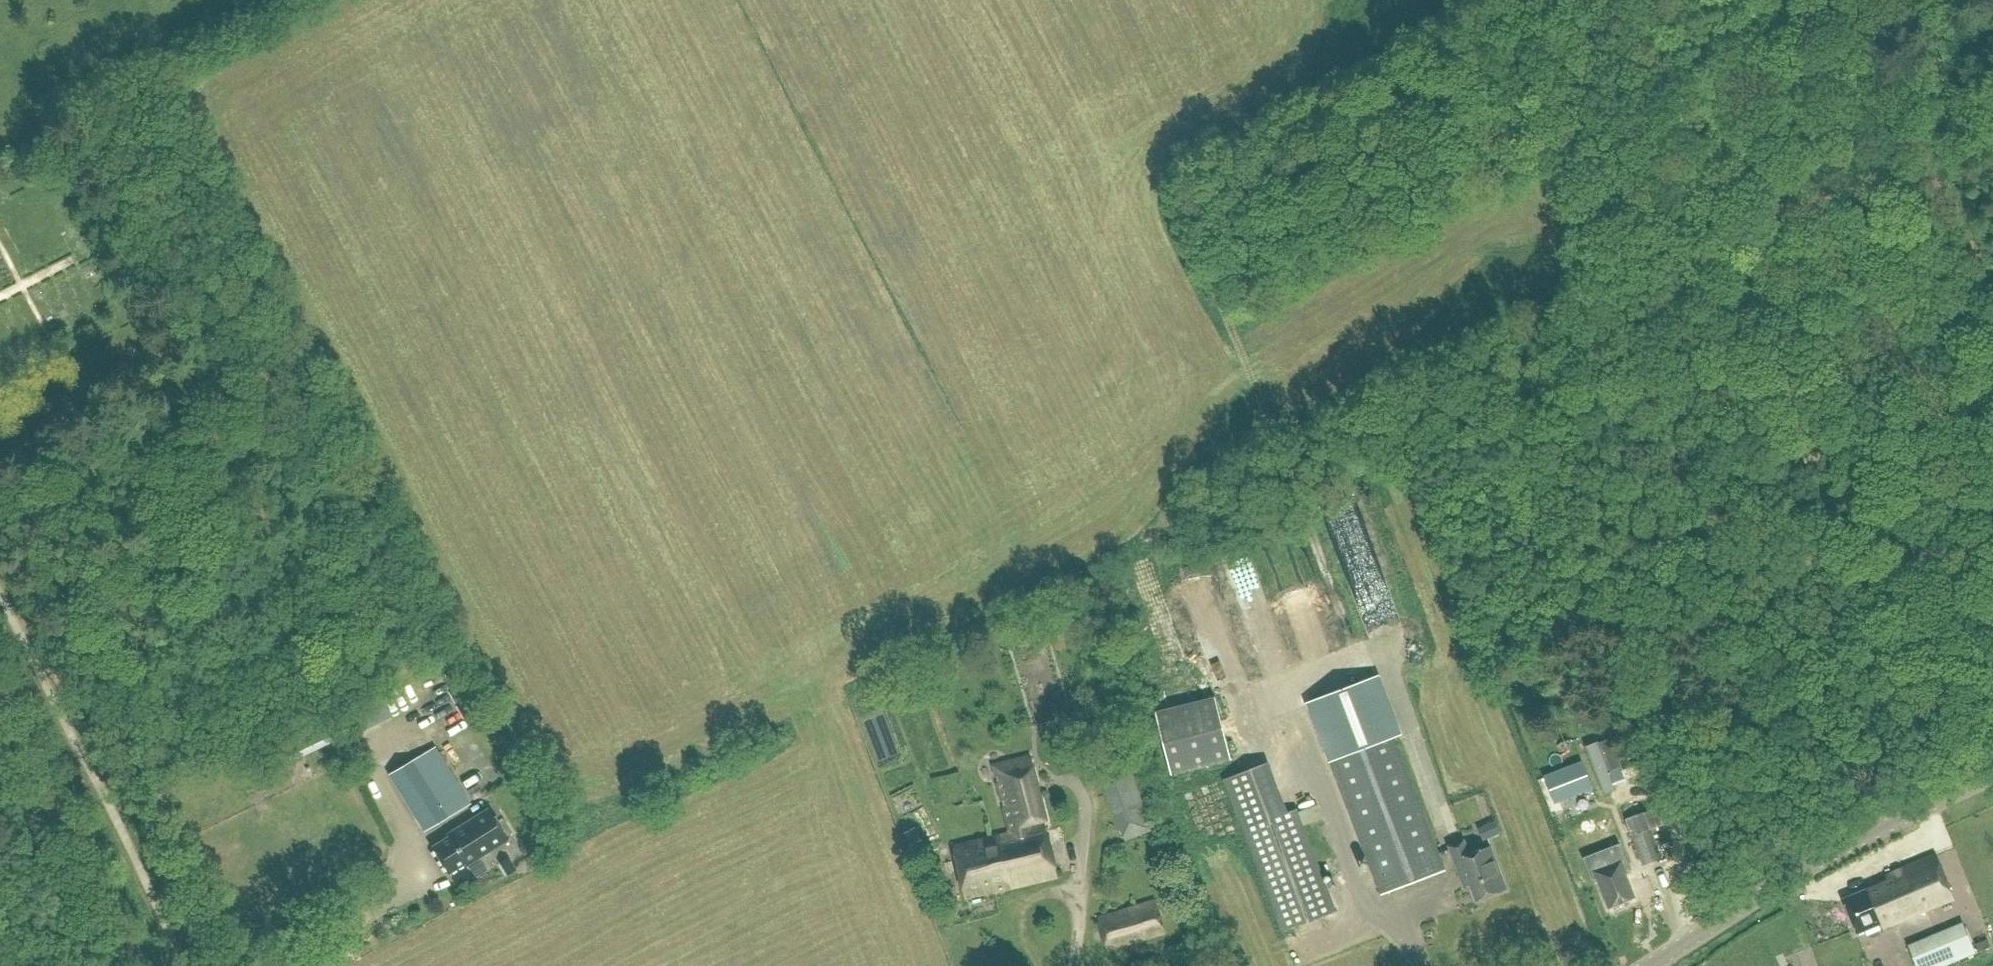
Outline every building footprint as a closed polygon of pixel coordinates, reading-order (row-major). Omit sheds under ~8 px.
[(103,254),(114,248),(110,240),(98,246),(103,254)] [(1366,598),(1383,593),(1379,576),(1387,574),(1384,562),(1376,565),(1377,570),(1360,574),(1366,598)] [(1381,897),(1445,873),(1394,737),(1400,735),(1378,678),(1308,704),(1381,897)] [(1156,717),(1171,776),(1230,762),(1215,702),(1156,717)] [(435,748),(388,777),(423,834),(470,806),(435,748)] [(1153,829),(1125,756),(1098,767),(1126,839),(1153,829)] [(993,768),(999,793),(1011,834),(952,850),(966,900),(991,894),(991,896),(1057,878),(1043,825),(1048,823),(1031,758),(993,768)] [(1553,804),(1590,790),(1581,766),(1543,781),(1553,804)] [(1260,767),(1222,782),(1281,935),(1336,916),(1295,811),(1279,817),(1260,767)] [(1624,820),(1642,868),(1663,860),(1652,831),(1665,826),(1659,807),(1624,820)] [(448,837),(431,848),(447,874),(464,863),(465,866),(507,841),(488,810),(447,835),(448,837)] [(1483,826),(1488,839),(1501,833),(1495,821),(1483,826)] [(923,841),(915,827),(903,835),(911,848),(923,841)] [(1476,903),(1506,891),(1490,849),(1469,857),(1464,842),(1449,848),(1460,878),(1465,876),(1476,903)] [(1621,861),(1620,862),(1618,857),(1593,867),(1595,871),(1594,872),(1609,910),(1636,900),(1621,861)] [(1954,902),(1936,857),(1883,878),(1885,884),(1843,900),(1857,935),(1882,925),(1883,930),(1954,902)] [(507,858),(499,863),(506,875),(515,870),(507,858)] [(1156,902),(1098,918),(1108,952),(1166,935),(1156,902)] [(1296,943),(1329,931),(1325,921),(1292,933),(1296,943)] [(1965,926),(1950,932),(1960,958),(1975,952),(1965,926)] [(1909,949),(1916,965),(1934,965),(1924,943),(1909,949)]
